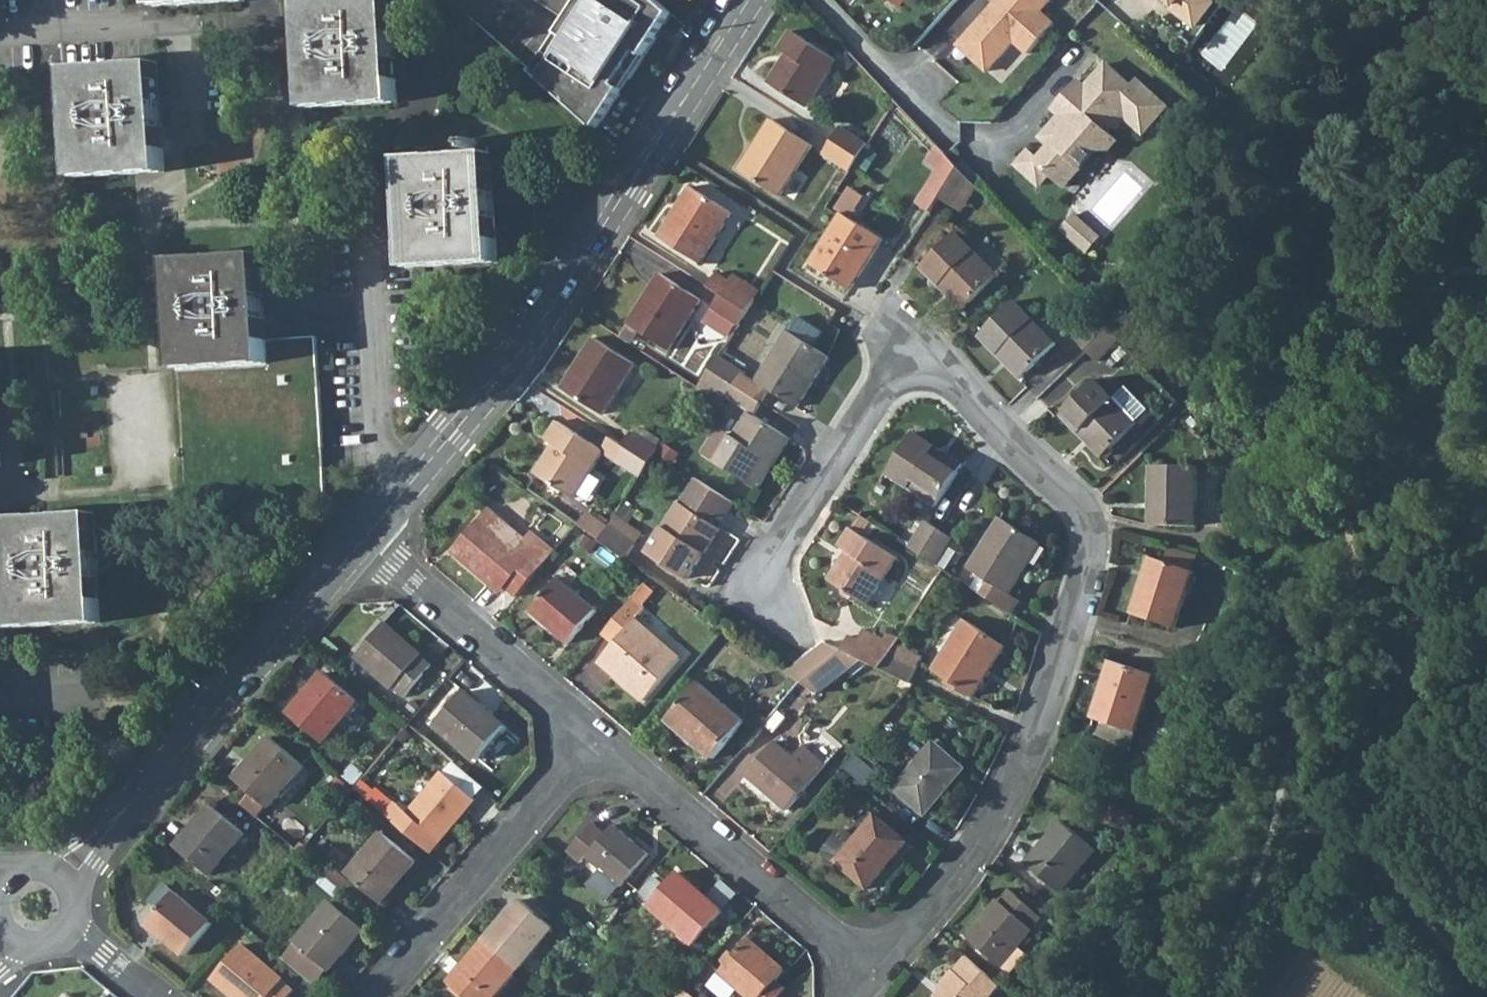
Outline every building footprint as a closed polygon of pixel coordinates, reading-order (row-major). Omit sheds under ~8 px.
[(389,0),(298,0),(305,107),(396,102),(389,0)] [(551,56),(589,81),(643,0),(586,0),(551,56)] [(889,4),(901,12),(909,0),(892,0),(889,4)] [(950,33),(964,45),(962,48),(978,62),(1005,32),(1019,44),(1046,15),(1032,2),(1034,0),(980,0),(950,33)] [(1175,8),(1165,22),(1196,44),(1206,30),(1200,25),(1216,4),(1222,8),(1228,0),(1165,0),(1175,8)] [(1206,30),(1222,8),(1216,4),(1200,25),(1206,30)] [(767,84),(807,108),(836,60),(789,32),(777,51),(784,55),(767,84)] [(1019,139),(1006,153),(1030,174),(1040,162),(1055,176),(1072,157),(1071,156),(1087,139),(1100,137),(1108,129),(1097,119),(1102,113),(1105,117),(1115,105),(1133,121),(1157,94),(1127,67),(1117,78),(1111,72),(1111,64),(1097,52),(1076,75),(1068,69),(1043,97),(1050,104),(1034,122),(1043,131),(1029,147),(1019,139)] [(163,172),(157,62),(67,68),(73,177),(163,172)] [(738,170),(780,197),(811,146),(769,120),(738,170)] [(841,128),(833,140),(859,157),(867,145),(841,128)] [(833,140),(824,154),(850,171),(859,157),(833,140)] [(927,164),(939,172),(917,205),(930,215),(938,203),(958,172),(937,149),(927,164)] [(407,266),(497,262),(491,151),(400,155),(407,266)] [(969,184),(958,172),(938,203),(952,211),(969,184)] [(977,193),(969,184),(952,211),(960,217),(977,193)] [(659,238),(699,264),(732,215),(691,188),(659,238)] [(842,213),(853,220),(867,198),(852,188),(838,211),(842,213)] [(1076,210),(1061,228),(1090,251),(1104,233),(1076,210)] [(842,213),(809,264),(851,290),(884,240),(853,220),(842,213)] [(956,234),(921,267),(963,310),(997,278),(956,234)] [(174,260),(180,370),(268,366),(263,254),(174,260)] [(707,289),(719,297),(746,314),(755,299),(729,282),(717,275),(707,289)] [(729,282),(755,299),(760,292),(734,275),(729,282)] [(627,327),(667,353),(700,302),(659,276),(627,327)] [(746,314),(719,297),(711,310),(737,326),(746,314)] [(1015,302),(979,336),(1019,379),(1056,346),(1015,302)] [(1096,322),(1074,343),(1085,356),(1108,335),(1096,322)] [(830,360),(789,333),(757,384),(797,411),(830,360)] [(1095,367),(1118,346),(1108,335),(1085,356),(1095,367)] [(561,390),(603,416),(635,366),(593,340),(561,390)] [(709,371),(736,389),(745,374),(718,356),(709,371)] [(728,402),(736,389),(709,371),(700,384),(728,402)] [(1093,380),(1057,413),(1097,458),(1144,416),(1122,393),(1113,401),(1093,380)] [(702,454),(758,491),(790,441),(749,414),(733,438),(728,446),(714,436),(702,454)] [(574,500),(603,456),(639,479),(640,478),(648,465),(622,448),(609,439),(601,451),(559,423),(546,442),(554,447),(535,474),(574,500)] [(714,436),(728,446),(733,438),(718,429),(714,436)] [(638,439),(658,451),(663,443),(644,430),(638,439)] [(962,462),(910,431),(884,472),(935,503),(962,462)] [(631,434),(622,448),(648,465),(655,454),(656,454),(658,451),(638,439),(631,434)] [(1141,522),(1187,527),(1194,467),(1147,462),(1141,522)] [(695,479),(680,504),(648,555),(689,582),(721,530),(717,527),(732,503),(695,479)] [(717,527),(721,530),(737,506),(732,503),(717,527)] [(505,589),(509,584),(542,546),(543,545),(531,534),(528,538),(491,507),(456,547),(505,589)] [(587,530),(596,517),(586,510),(577,523),(587,530)] [(1017,595),(1006,588),(1037,538),(996,511),(963,561),(976,569),(989,577),(981,590),(1009,608),(1017,595)] [(859,513),(851,525),(862,531),(869,520),(859,513)] [(96,515),(6,520),(13,631),(105,626),(96,515)] [(601,540),(609,526),(596,517),(587,530),(601,540)] [(936,530),(923,521),(908,544),(921,553),(936,530)] [(839,545),(847,550),(829,577),(868,602),(897,554),(862,531),(851,525),(839,545)] [(609,526),(601,540),(627,558),(636,546),(609,526)] [(921,553),(936,561),(950,539),(936,530),(921,553)] [(1188,566),(1192,553),(1158,544),(1155,557),(1188,566)] [(542,546),(509,584),(521,595),(554,557),(542,546)] [(1172,624),(1188,567),(1188,566),(1155,557),(1144,554),(1128,611),(1172,624)] [(976,569),(968,582),(981,590),(989,577),(976,569)] [(572,641),(599,610),(562,577),(535,609),(572,641)] [(637,599),(648,608),(667,587),(654,578),(637,599)] [(648,699),(684,658),(661,637),(639,619),(648,608),(637,599),(607,634),(617,642),(603,660),(648,699)] [(648,608),(639,619),(661,637),(670,627),(648,608)] [(1002,642),(960,615),(928,665),(971,692),(1002,642)] [(389,621),(360,655),(408,696),(437,662),(389,621)] [(858,638),(887,652),(893,642),(893,641),(864,626),(858,638)] [(907,680),(920,655),(893,642),(887,652),(858,638),(849,634),(841,650),(857,657),(907,680)] [(821,641),(819,642),(800,657),(784,670),(800,681),(818,694),(857,657),(841,650),(821,641)] [(1109,658),(1092,715),(1103,719),(1097,734),(1131,747),(1136,729),(1153,671),(1109,658)] [(360,700),(329,673),(293,715),(325,741),(360,700)] [(715,758),(747,719),(703,681),(671,719),(715,758)] [(469,690),(440,723),(482,760),(511,727),(469,690)] [(238,778),(272,807),(307,767),(273,738),(238,778)] [(749,774),(779,799),(818,753),(807,744),(795,757),(777,741),(749,774)] [(968,769),(939,743),(900,789),(930,814),(968,769)] [(488,787),(457,761),(447,773),(478,800),(488,787)] [(400,804),(391,815),(434,852),(478,800),(447,773),(412,814),(400,804)] [(248,835),(214,806),(179,847),(213,875),(248,835)] [(840,862),(873,890),(914,843),(881,815),(860,839),(840,862)] [(581,864),(587,858),(622,887),(651,854),(615,824),(603,838),(588,825),(567,852),(581,864)] [(1031,866),(1063,894),(1098,852),(1066,824),(1031,866)] [(353,876),(383,903),(419,861),(383,831),(347,871),(340,866),(331,877),(343,887),(353,876)] [(838,863),(840,862),(860,839),(851,832),(844,832),(830,849),(830,856),(838,863)] [(681,873),(653,906),(698,944),(725,912),(681,873)] [(1002,968),(1019,948),(1045,917),(1013,889),(970,940),(1002,968)] [(177,893),(150,924),(186,955),(213,924),(177,893)] [(489,940),(520,967),(556,926),(524,899),(489,940)] [(367,931),(333,902),(298,943),(332,972),(367,931)] [(786,970),(749,938),(709,985),(722,996),(733,996),(739,991),(746,996),(781,996),(787,989),(777,980),(786,970)] [(452,982),(469,996),(495,996),(520,967),(489,940),(452,982)] [(332,972),(298,943),(286,957),(320,986),(332,972)] [(236,996),(292,996),(295,994),(241,947),(214,978),(236,996)] [(1002,968),(1013,977),(1030,957),(1019,948),(1002,968)] [(987,996),(995,996),(1003,987),(969,958),(957,971),(987,996)] [(946,996),(987,996),(957,971),(942,989),(948,995),(946,996)]
